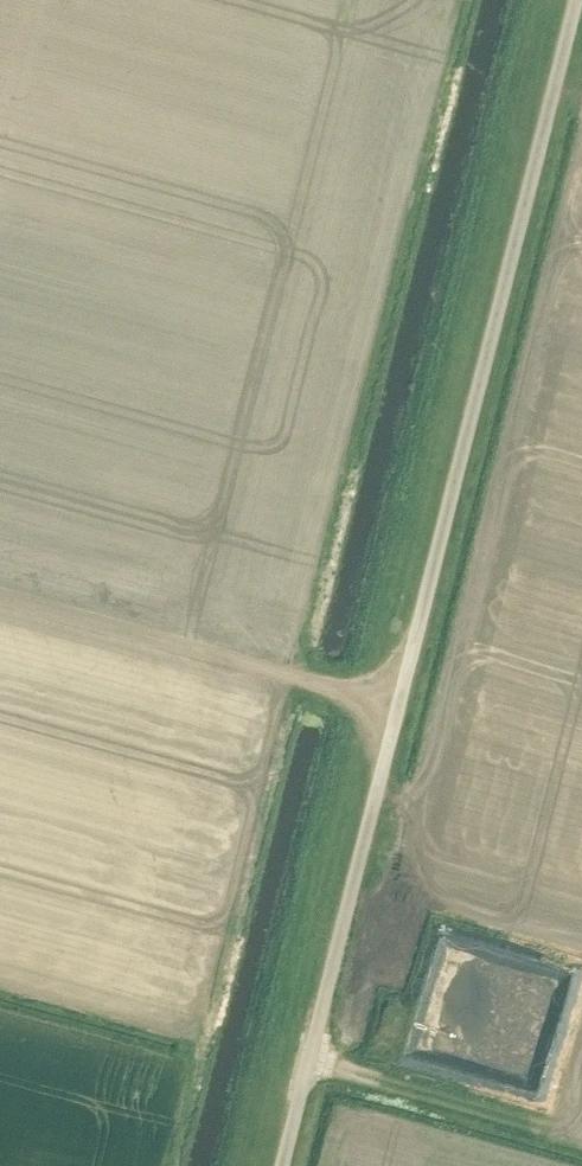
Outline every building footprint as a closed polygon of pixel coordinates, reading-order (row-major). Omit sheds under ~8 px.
[(577,988),(581,973),(444,938),(440,956),(458,961),(455,973),(479,979),(475,994),(530,1008),(516,1062),(555,1073),(568,1022),(564,1021),(573,987),(577,988)]
